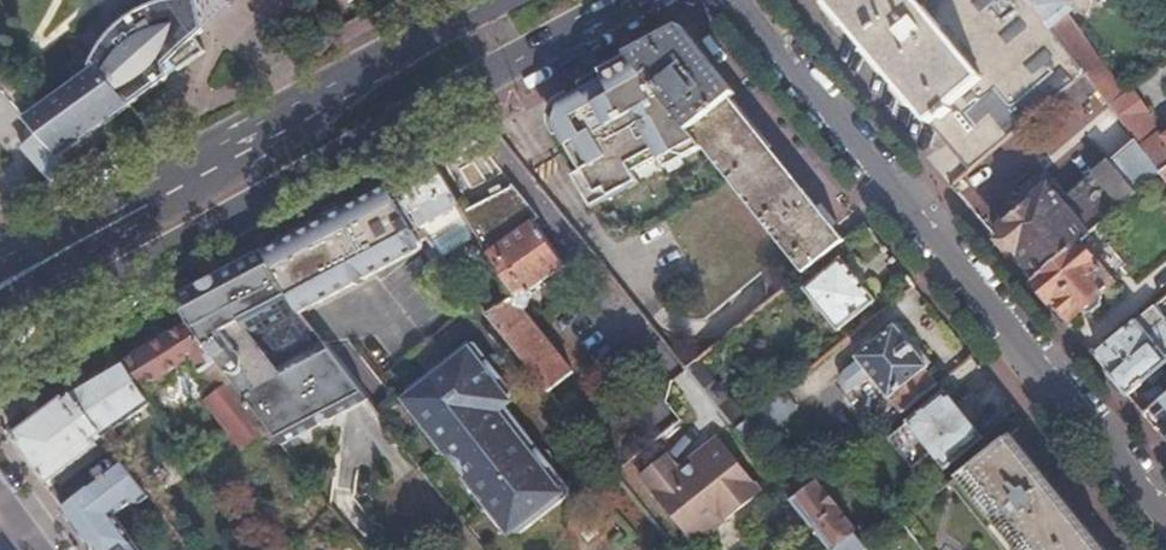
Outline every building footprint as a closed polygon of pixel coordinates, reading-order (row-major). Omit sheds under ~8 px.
[(52,181),(73,170),(60,155),(130,105),(169,77),(165,72),(173,67),(178,71),(202,54),(191,40),(203,29),(199,0),(147,0),(146,1),(130,9),(116,20),(104,34),(95,49),(89,61),(92,66),(41,105),(32,95),(28,99),(0,69),(0,88),(31,122),(26,126),(27,136),(30,138),(22,147),(52,181)] [(969,170),(1059,97),(1086,75),(1029,0),(824,0),(851,33),(853,32),(969,170)] [(1086,75),(1099,92),(1108,104),(1124,92),(1062,7),(1069,2),(1068,0),(1029,0),(1086,75)] [(803,274),(845,240),(674,29),(629,54),(662,96),(703,147),(707,152),(803,274)] [(662,96),(629,54),(599,70),(603,79),(581,90),(558,101),(549,124),(574,171),(568,175),(586,209),(633,184),(627,174),(623,165),(651,149),(655,158),(656,160),(670,153),(680,159),(703,147),(662,96)] [(603,79),(599,70),(577,82),(581,90),(603,79)] [(1086,75),(1059,97),(1073,114),(1099,92),(1086,75)] [(1112,108),(1121,121),(1136,110),(1126,96),(1124,93),(1108,104),(1112,108)] [(1121,121),(1146,154),(1161,143),(1136,110),(1121,121)] [(1165,169),(1165,139),(1161,143),(1146,154),(1161,173),(1165,169)] [(623,165),(627,174),(655,158),(651,149),(623,165)] [(661,170),(680,159),(670,153),(656,160),(661,170)] [(467,219),(464,214),(435,157),(414,169),(387,183),(423,242),(428,238),(431,242),(467,219)] [(1063,202),(1088,234),(1137,193),(1111,162),(1063,202)] [(1161,173),(1155,178),(1161,185),(1165,182),(1165,169),(1161,173)] [(1037,276),(1080,241),(1088,234),(1063,202),(1048,184),(1046,185),(1037,176),(1022,189),(1031,199),(997,227),(996,240),(999,244),(1002,247),(1017,251),(1037,276)] [(264,249),(299,310),(418,247),(423,242),(387,183),(334,212),(264,249)] [(548,388),(549,390),(572,371),(523,309),(527,306),(531,296),(527,290),(567,263),(536,219),(539,217),(514,186),(464,214),(467,219),(507,283),(514,295),(489,314),(493,320),(548,388)] [(1064,321),(1066,323),(1083,310),(1084,313),(1093,312),(1101,305),(1104,295),(1103,292),(1113,283),(1080,241),(1037,276),(1031,281),(1064,321)] [(277,442),(365,395),(322,339),(282,360),(264,329),(299,310),(264,249),(219,274),(173,298),(187,320),(206,351),(264,426),(277,442)] [(805,289),(838,331),(875,302),(842,260),(805,289)] [(479,303),(489,314),(514,295),(507,283),(479,303)] [(1127,396),(1165,363),(1165,322),(1165,321),(1165,320),(1155,305),(1094,356),(1119,386),(1127,396)] [(902,413),(936,386),(923,369),(926,367),(896,328),(858,358),(860,361),(845,373),(844,374),(843,375),(843,376),(842,377),(842,378),(842,379),(842,380),(842,381),(842,382),(843,383),(843,385),(844,386),(845,386),(846,387),(848,388),(849,388),(850,388),(851,388),(852,388),(853,388),(854,388),(871,375),(902,413)] [(513,387),(480,345),(469,340),(409,386),(407,395),(510,527),(512,529),(517,529),(569,490),(569,486),(504,400),(512,396),(512,393),(513,387)] [(732,428),(745,418),(697,358),(684,368),(732,428)] [(148,403),(138,389),(121,361),(88,381),(83,374),(77,374),(64,383),(72,393),(103,435),(148,403)] [(797,408),(782,389),(745,418),(732,428),(748,447),(797,408)] [(946,468),(984,438),(947,392),(909,422),(910,423),(890,440),(913,469),(933,453),(946,468)] [(103,435),(72,393),(64,398),(63,398),(12,433),(26,453),(48,482),(56,476),(61,482),(111,445),(104,436),(103,435)] [(1157,431),(1165,425),(1165,426),(1165,396),(1143,415),(1157,431)] [(695,542),(761,489),(718,435),(688,459),(690,463),(683,469),(680,465),(678,467),(666,453),(640,474),(695,542)] [(1007,438),(957,477),(1014,549),(1096,549),(1007,438)] [(134,543),(134,542),(114,515),(146,492),(136,479),(123,462),(98,482),(62,510),(92,549),(139,549),(134,543)] [(852,533),(855,532),(816,482),(791,502),(830,549),(866,549),(852,533)]
